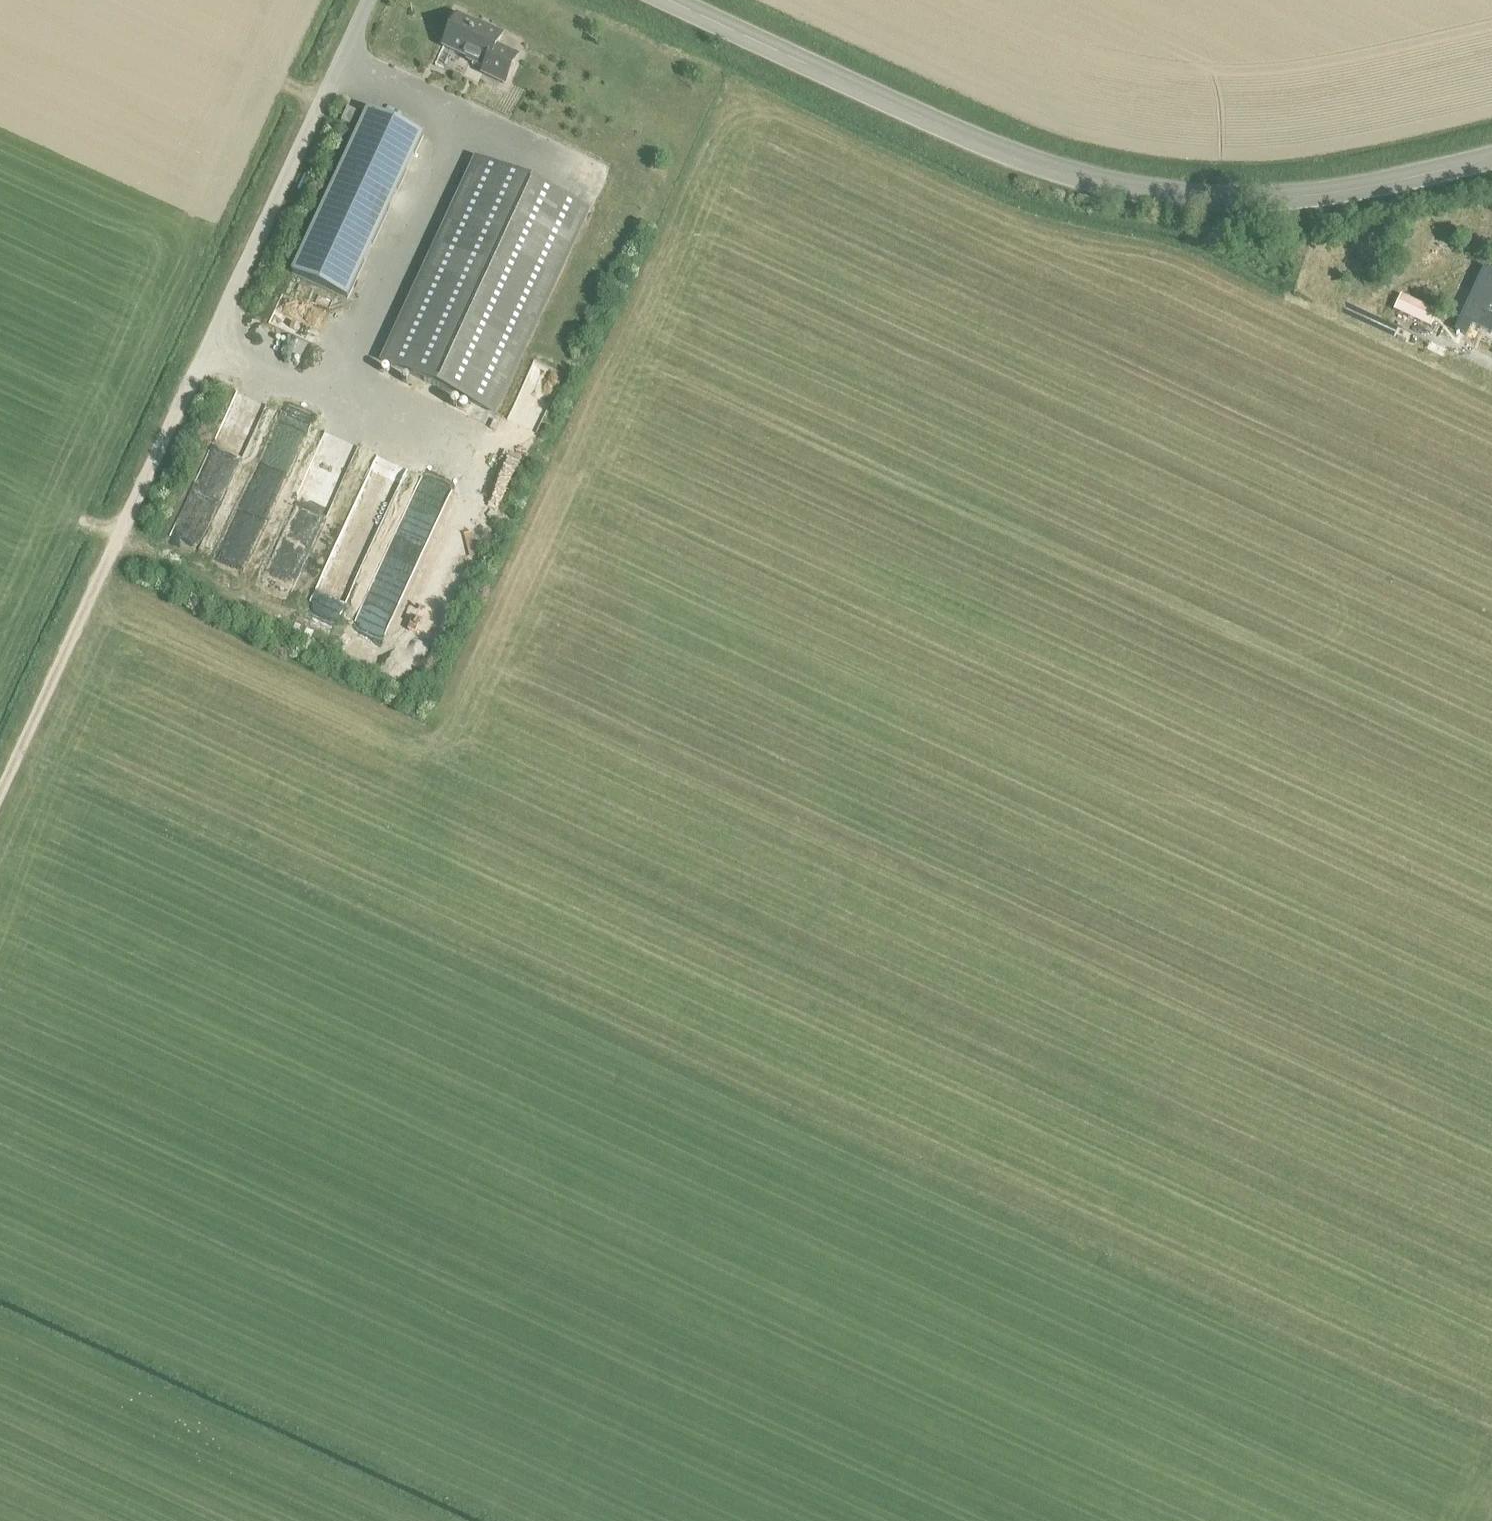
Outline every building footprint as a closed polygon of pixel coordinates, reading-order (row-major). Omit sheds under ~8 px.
[(458,15),(443,46),(469,58),(468,59),(485,67),(483,73),(504,83),(517,54),(497,45),(502,33),(488,27),(487,28),(458,15)] [(341,121),(350,125),(356,111),(347,107),(341,121)] [(292,273),(348,299),(424,135),(367,109),(292,273)] [(380,363),(497,416),(592,211),(475,157),(380,363)] [(1435,237),(1430,249),(1446,256),(1451,245),(1435,237)] [(1460,321),(1479,329),(1485,316),(1491,319),(1491,297),(1475,289),(1460,321)] [(1400,297),(1393,312),(1429,329),(1436,314),(1400,297)]
